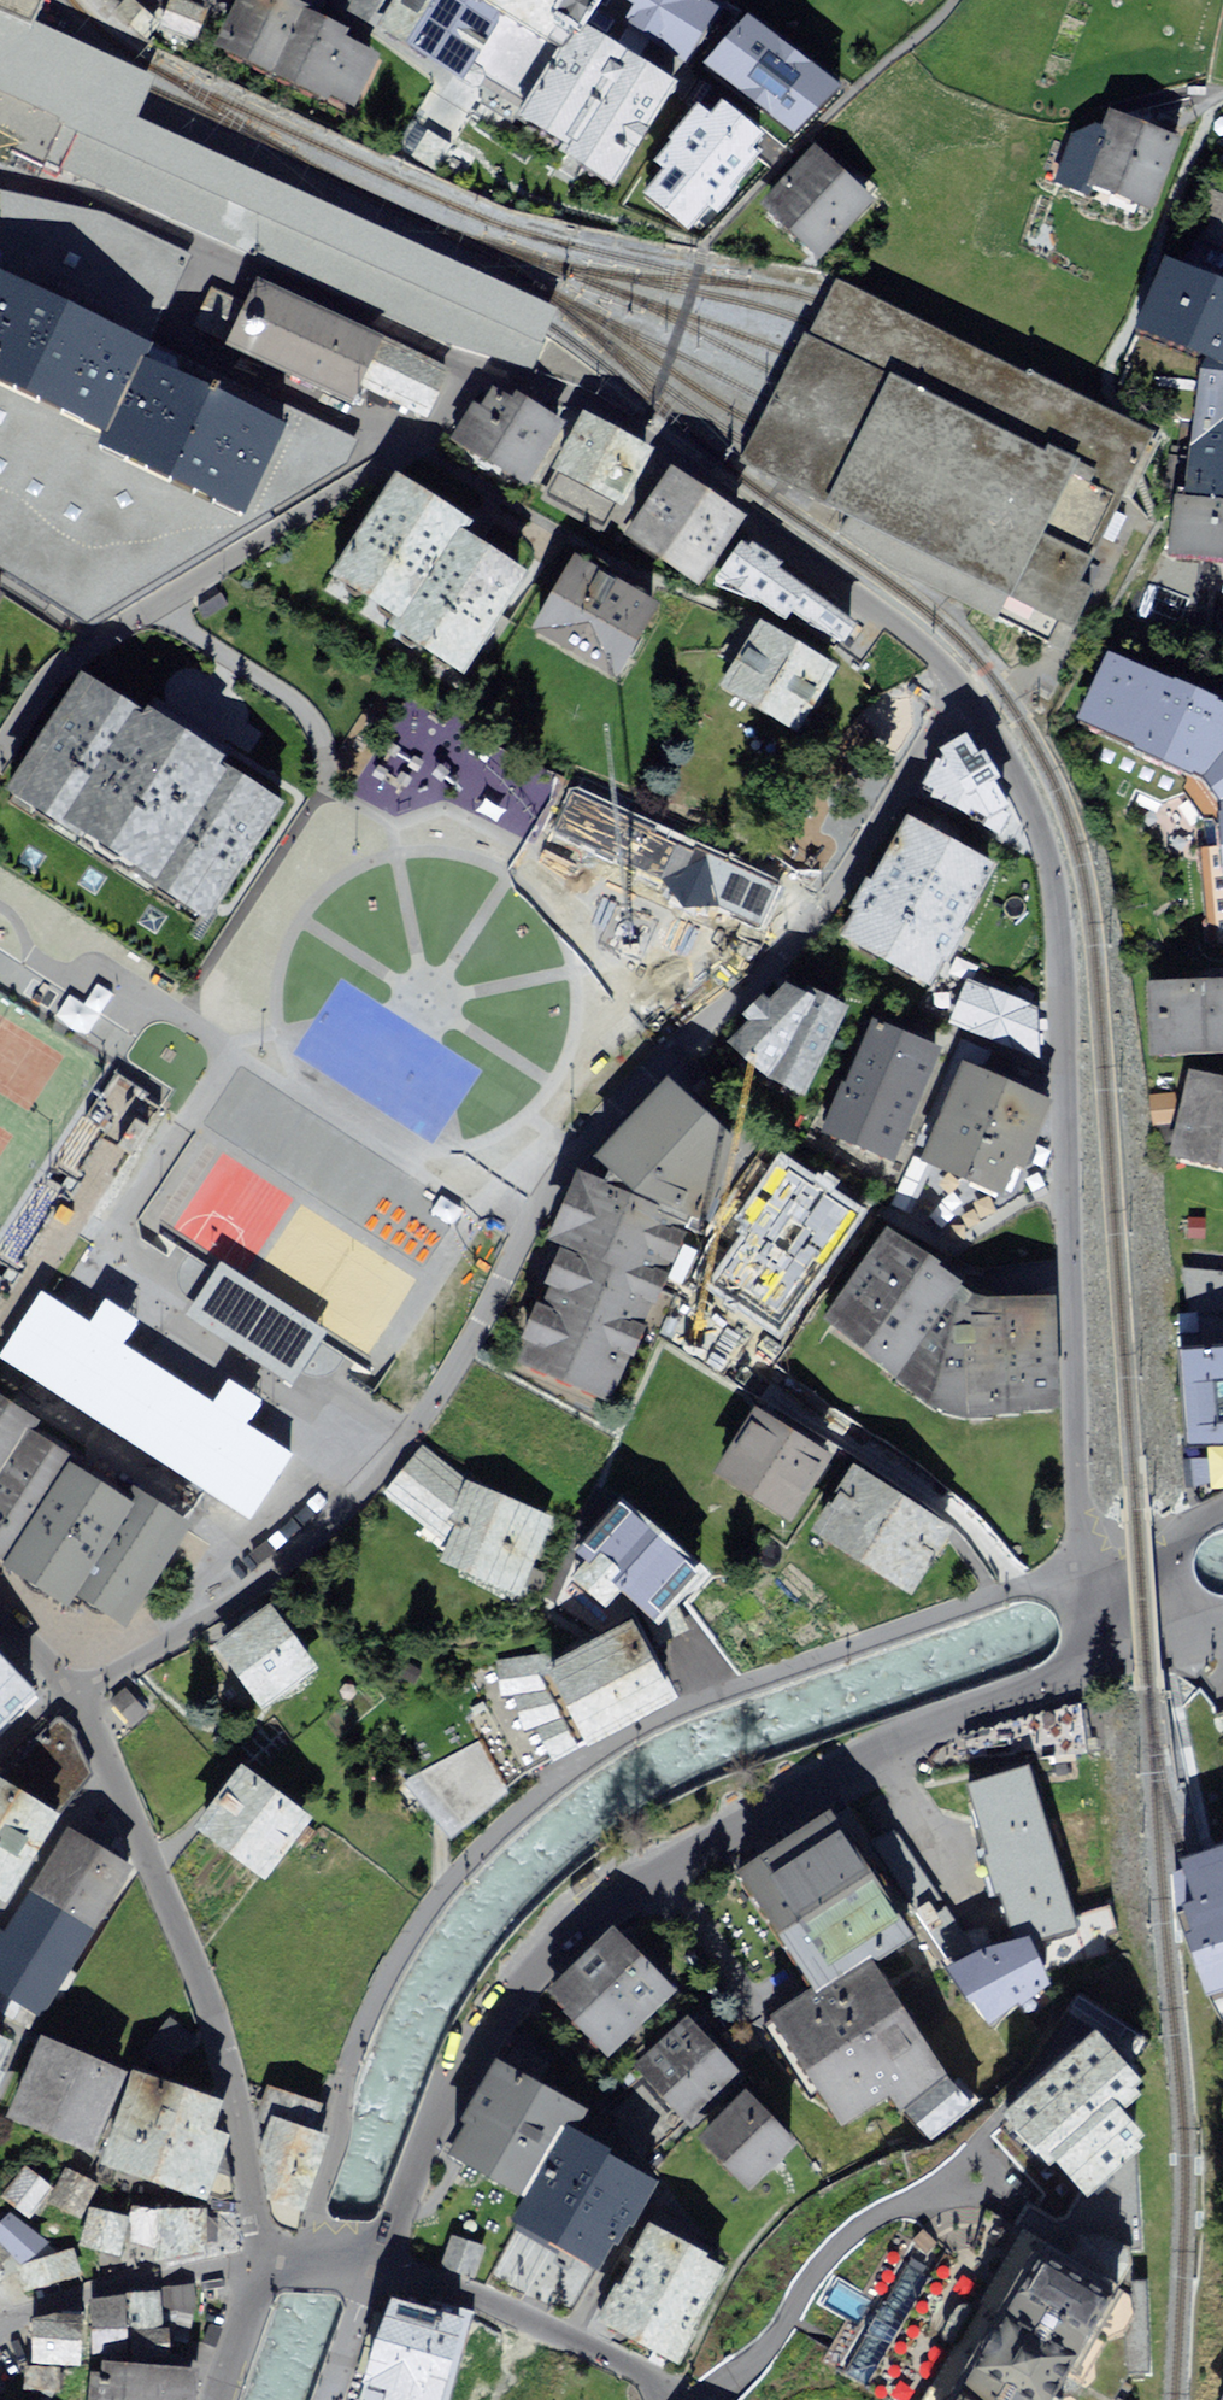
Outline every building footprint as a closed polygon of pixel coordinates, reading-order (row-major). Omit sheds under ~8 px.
[(114,11),(146,40),(152,33),(148,29),(151,26),(148,23),(154,16),(136,0),(123,0),(114,11)] [(186,0),(169,0),(159,24),(197,39),(209,9),(186,0)] [(347,116),(375,58),(348,46),(352,37),(294,11),(298,0),(237,0),(214,52),(347,116)] [(398,0),(352,0),(346,9),(380,30),(398,0)] [(380,30),(466,81),(502,24),(468,1),(469,0),(398,0),(380,30)] [(468,1),(502,24),(557,54),(570,26),(585,0),(469,0),(468,1)] [(606,22),(691,68),(728,0),(619,0),(606,22)] [(0,3),(0,149),(44,168),(47,160),(52,148),(95,45),(0,3)] [(841,86),(747,18),(704,65),(792,133),(841,86)] [(667,84),(570,26),(557,54),(521,119),(561,143),(556,154),(605,187),(667,84)] [(52,148),(47,160),(531,367),(558,305),(137,114),(155,71),(95,45),(52,148)] [(1175,111),(1102,80),(1071,153),(1144,185),(1175,111)] [(460,105),(435,90),(403,142),(439,164),(461,130),(449,123),(460,105)] [(700,112),(656,170),(664,175),(649,197),(687,230),(713,206),(722,211),(742,180),(738,177),(751,158),(758,136),(719,107),(709,119),(700,112)] [(816,140),(761,198),(823,259),(874,201),(816,140)] [(0,192),(0,544),(100,601),(340,439),(354,414),(215,354),(149,326),(181,254),(80,210),(0,192)] [(1162,546),(1222,554),(1222,264),(1172,247),(1140,313),(1201,339),(1162,546)] [(1117,410),(837,275),(823,302),(813,322),(808,332),(803,330),(791,355),(781,375),(769,399),(756,424),(748,442),(741,455),(850,511),(842,526),(1051,632),(1132,472),(1154,428),(1117,410)] [(227,331),(221,341),(350,393),(357,377),(379,332),(252,277),(241,299),(227,331)] [(227,331),(241,299),(207,285),(193,318),(227,331)] [(379,332),(357,377),(411,403),(435,357),(379,332)] [(480,381),(452,434),(529,478),(563,416),(499,380),(494,389),(480,381)] [(577,418),(545,473),(615,514),(647,460),(577,418)] [(487,520),(400,461),(330,564),(417,623),(487,520)] [(667,463),(628,520),(711,580),(720,565),(744,531),(754,518),(667,463)] [(487,520),(417,623),(468,660),(535,552),(487,520)] [(744,531),(720,565),(835,633),(857,598),(744,531)] [(564,559),(531,620),(617,666),(649,605),(564,559)] [(841,646),(756,595),(721,653),(805,704),(841,646)] [(1209,918),(1222,917),(1222,684),(1123,649),(1087,717),(1194,767),(1209,918)] [(266,791),(73,678),(2,798),(196,911),(266,791)] [(955,720),(924,774),(969,801),(991,755),(955,720)] [(773,879),(580,792),(559,839),(751,926),(773,879)] [(835,926),(926,975),(993,853),(901,803),(835,926)] [(1139,976),(1144,1050),(1222,1045),(1222,970),(1139,976)] [(768,1074),(802,1091),(854,998),(790,972),(728,1039),(768,1074)] [(1038,1005),(968,976),(950,1022),(1041,1056),(1038,1005)] [(888,1144),(937,1037),(871,1008),(822,1114),(888,1144)] [(1048,1088),(956,1048),(915,1141),(1007,1181),(1048,1088)] [(595,1148),(701,1217),(748,1142),(667,1071),(595,1148)] [(1174,1073),(1154,1157),(1221,1174),(1222,1166),(1222,1086),(1174,1073)] [(786,1152),(741,1216),(816,1268),(860,1203),(786,1152)] [(589,1174),(518,1354),(607,1389),(679,1209),(589,1174)] [(961,1290),(881,1222),(816,1313),(891,1377),(959,1411),(1048,1411),(1049,1301),(961,1290)] [(219,1262),(186,1313),(294,1383),(327,1332),(219,1262)] [(1222,1355),(1222,1299),(1167,1283),(1170,1354),(1222,1355)] [(90,1322),(57,1299),(14,1361),(248,1521),(291,1458),(248,1428),(263,1406),(226,1380),(212,1401),(126,1343),(138,1326),(104,1302),(90,1322)] [(1196,1448),(1222,1448),(1222,1356),(1197,1356),(1196,1448)] [(0,1381),(0,1553),(3,1555),(1,1558),(69,1604),(77,1591),(113,1615),(185,1505),(0,1381)] [(701,1473),(785,1523),(829,1450),(745,1400),(701,1473)] [(559,1500),(466,1461),(426,1428),(387,1474),(441,1515),(439,1538),(525,1577),(559,1500)] [(843,1453),(798,1523),(901,1589),(946,1519),(843,1453)] [(615,1480),(569,1530),(656,1610),(702,1560),(615,1480)] [(265,1590),(215,1625),(257,1683),(307,1647),(265,1590)] [(675,1699),(635,1620),(546,1664),(587,1744),(675,1699)] [(27,1682),(0,1654),(0,1708),(27,1682)] [(135,1712),(155,1692),(130,1668),(111,1688),(135,1712)] [(1022,1742),(1025,1758),(1089,1752),(1081,1701),(961,1733),(967,1755),(1022,1742)] [(0,1759),(0,1782),(52,1814),(91,1773),(67,1719),(41,1717),(0,1759)] [(452,1830),(515,1798),(485,1739),(430,1767),(434,1776),(417,1785),(423,1797),(433,1792),(452,1830)] [(242,1744),(198,1803),(266,1854),(311,1795),(242,1744)] [(1026,1762),(961,1781),(1003,1924),(1068,1905),(1034,1789),(1026,1762)] [(52,1814),(0,1782),(0,1900),(52,1814)] [(831,1807),(740,1865),(819,1986),(871,1952),(910,1927),(831,1807)] [(33,2005),(121,1856),(65,1823),(0,1934),(0,1985),(33,2005)] [(1210,1992),(1222,1988),(1222,1848),(1200,1855),(1172,1863),(1210,1992)] [(539,1991),(603,2054),(669,1988),(606,1925),(539,1991)] [(949,1970),(979,2024),(1050,1984),(1020,1931),(949,1970)] [(819,1986),(771,2016),(839,2121),(938,2057),(871,1952),(819,1986)] [(681,2011),(633,2059),(692,2118),(740,2070),(681,2011)] [(1088,2025),(997,2109),(1080,2195),(1132,2150),(1145,2139),(1125,2118),(1152,2090),(1088,2025)] [(118,2069),(38,2033),(1,2114),(80,2151),(118,2069)] [(562,2095),(490,2057),(443,2148),(514,2185),(562,2095)] [(211,2096),(132,2065),(95,2161),(173,2192),(211,2096)] [(904,2104),(932,2137),(973,2102),(945,2069),(904,2104)] [(792,2137),(739,2085),(692,2131),(744,2184),(792,2137)] [(313,2114),(259,2093),(252,2112),(262,2117),(260,2130),(261,2174),(262,2180),(265,2185),(270,2191),(279,2195),(313,2114)] [(550,2122),(503,2214),(603,2265),(650,2173),(550,2122)] [(1132,2150),(1080,2195),(1051,2241),(1129,2290),(1141,2246),(1132,2150)] [(17,2164),(0,2182),(0,2197),(16,2212),(40,2186),(17,2164)] [(63,2166),(44,2199),(74,2215),(92,2182),(63,2166)] [(162,2204),(127,2200),(122,2242),(158,2246),(162,2204)] [(192,2200),(162,2204),(167,2245),(197,2242),(192,2200)] [(121,2214),(84,2206),(76,2242),(113,2250),(121,2214)] [(0,2218),(0,2247),(17,2265),(38,2245),(7,2212),(0,2218)] [(728,2261),(643,2216),(589,2317),(674,2362),(728,2261)] [(846,2365),(901,2399),(951,2399),(1051,2241),(1014,2218),(964,2298),(910,2264),(896,2287),(870,2327),(846,2365)] [(455,2234),(445,2266),(478,2276),(487,2244),(455,2234)] [(1129,2290),(1051,2241),(951,2399),(1061,2399),(1129,2290)] [(75,2267),(70,2249),(25,2262),(30,2280),(75,2267)] [(156,2294),(87,2300),(92,2354),(161,2348),(156,2294)] [(25,2360),(75,2360),(75,2314),(25,2314),(25,2360)] [(393,2329),(370,2399),(440,2399),(457,2349),(393,2329)] [(78,2399),(170,2399),(174,2362),(82,2354),(78,2399)] [(59,2362),(25,2360),(23,2388),(58,2390),(59,2362)]
